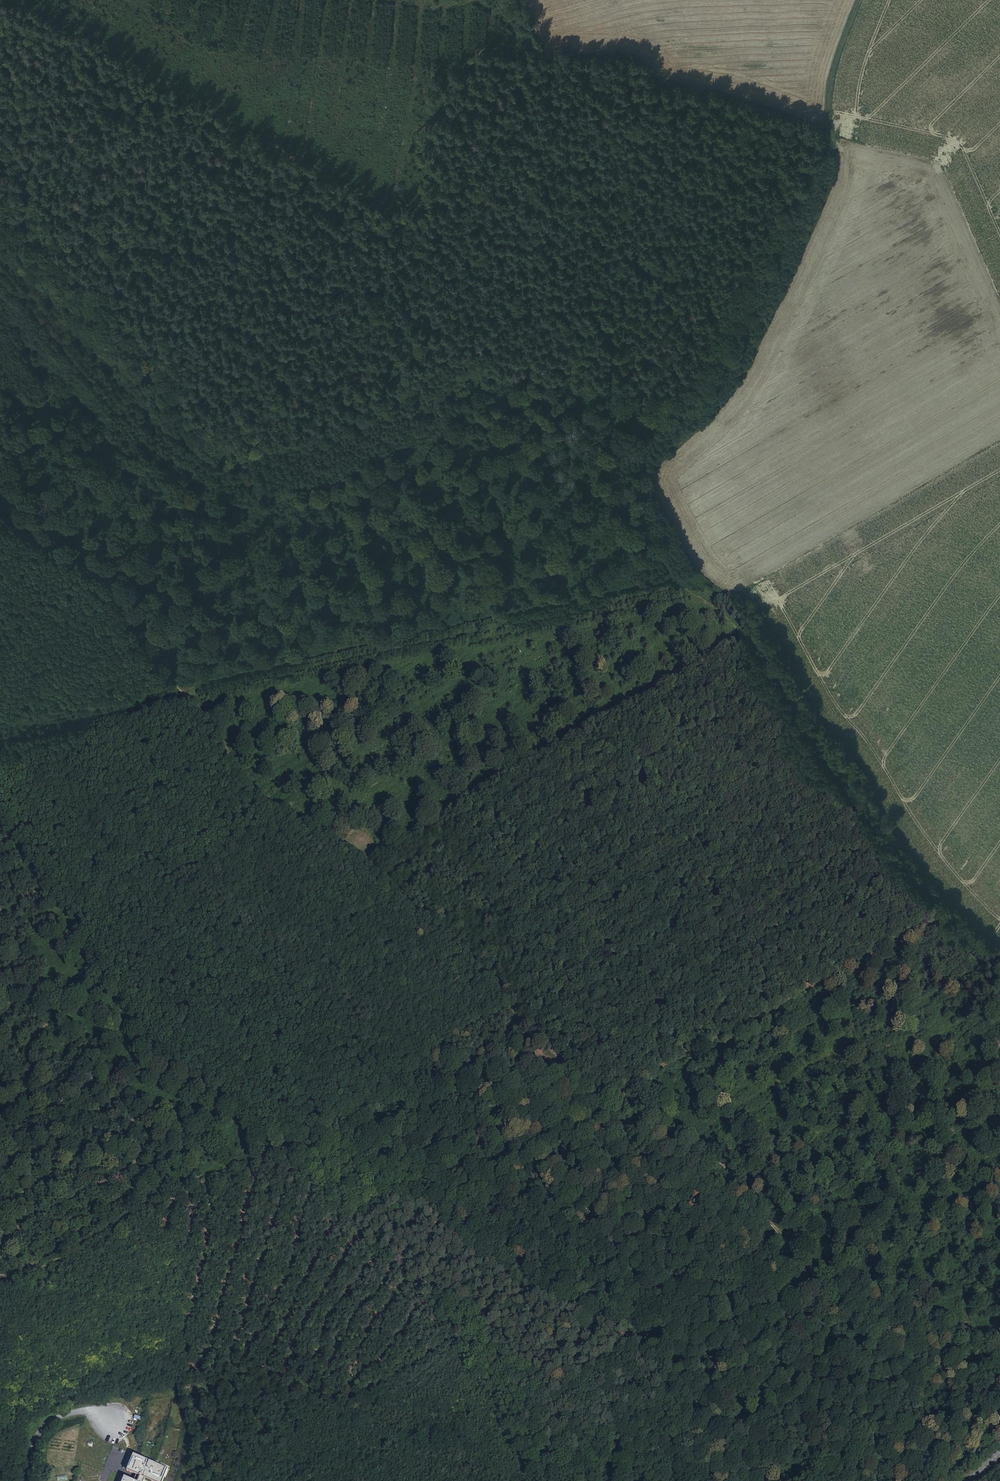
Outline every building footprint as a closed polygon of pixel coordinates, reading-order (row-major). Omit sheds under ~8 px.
[(132,1454),(126,1471),(135,1474),(133,1480),(124,1477),(122,1480),(143,1480),(145,1478),(153,1480),(162,1480),(167,1467),(132,1454)]
